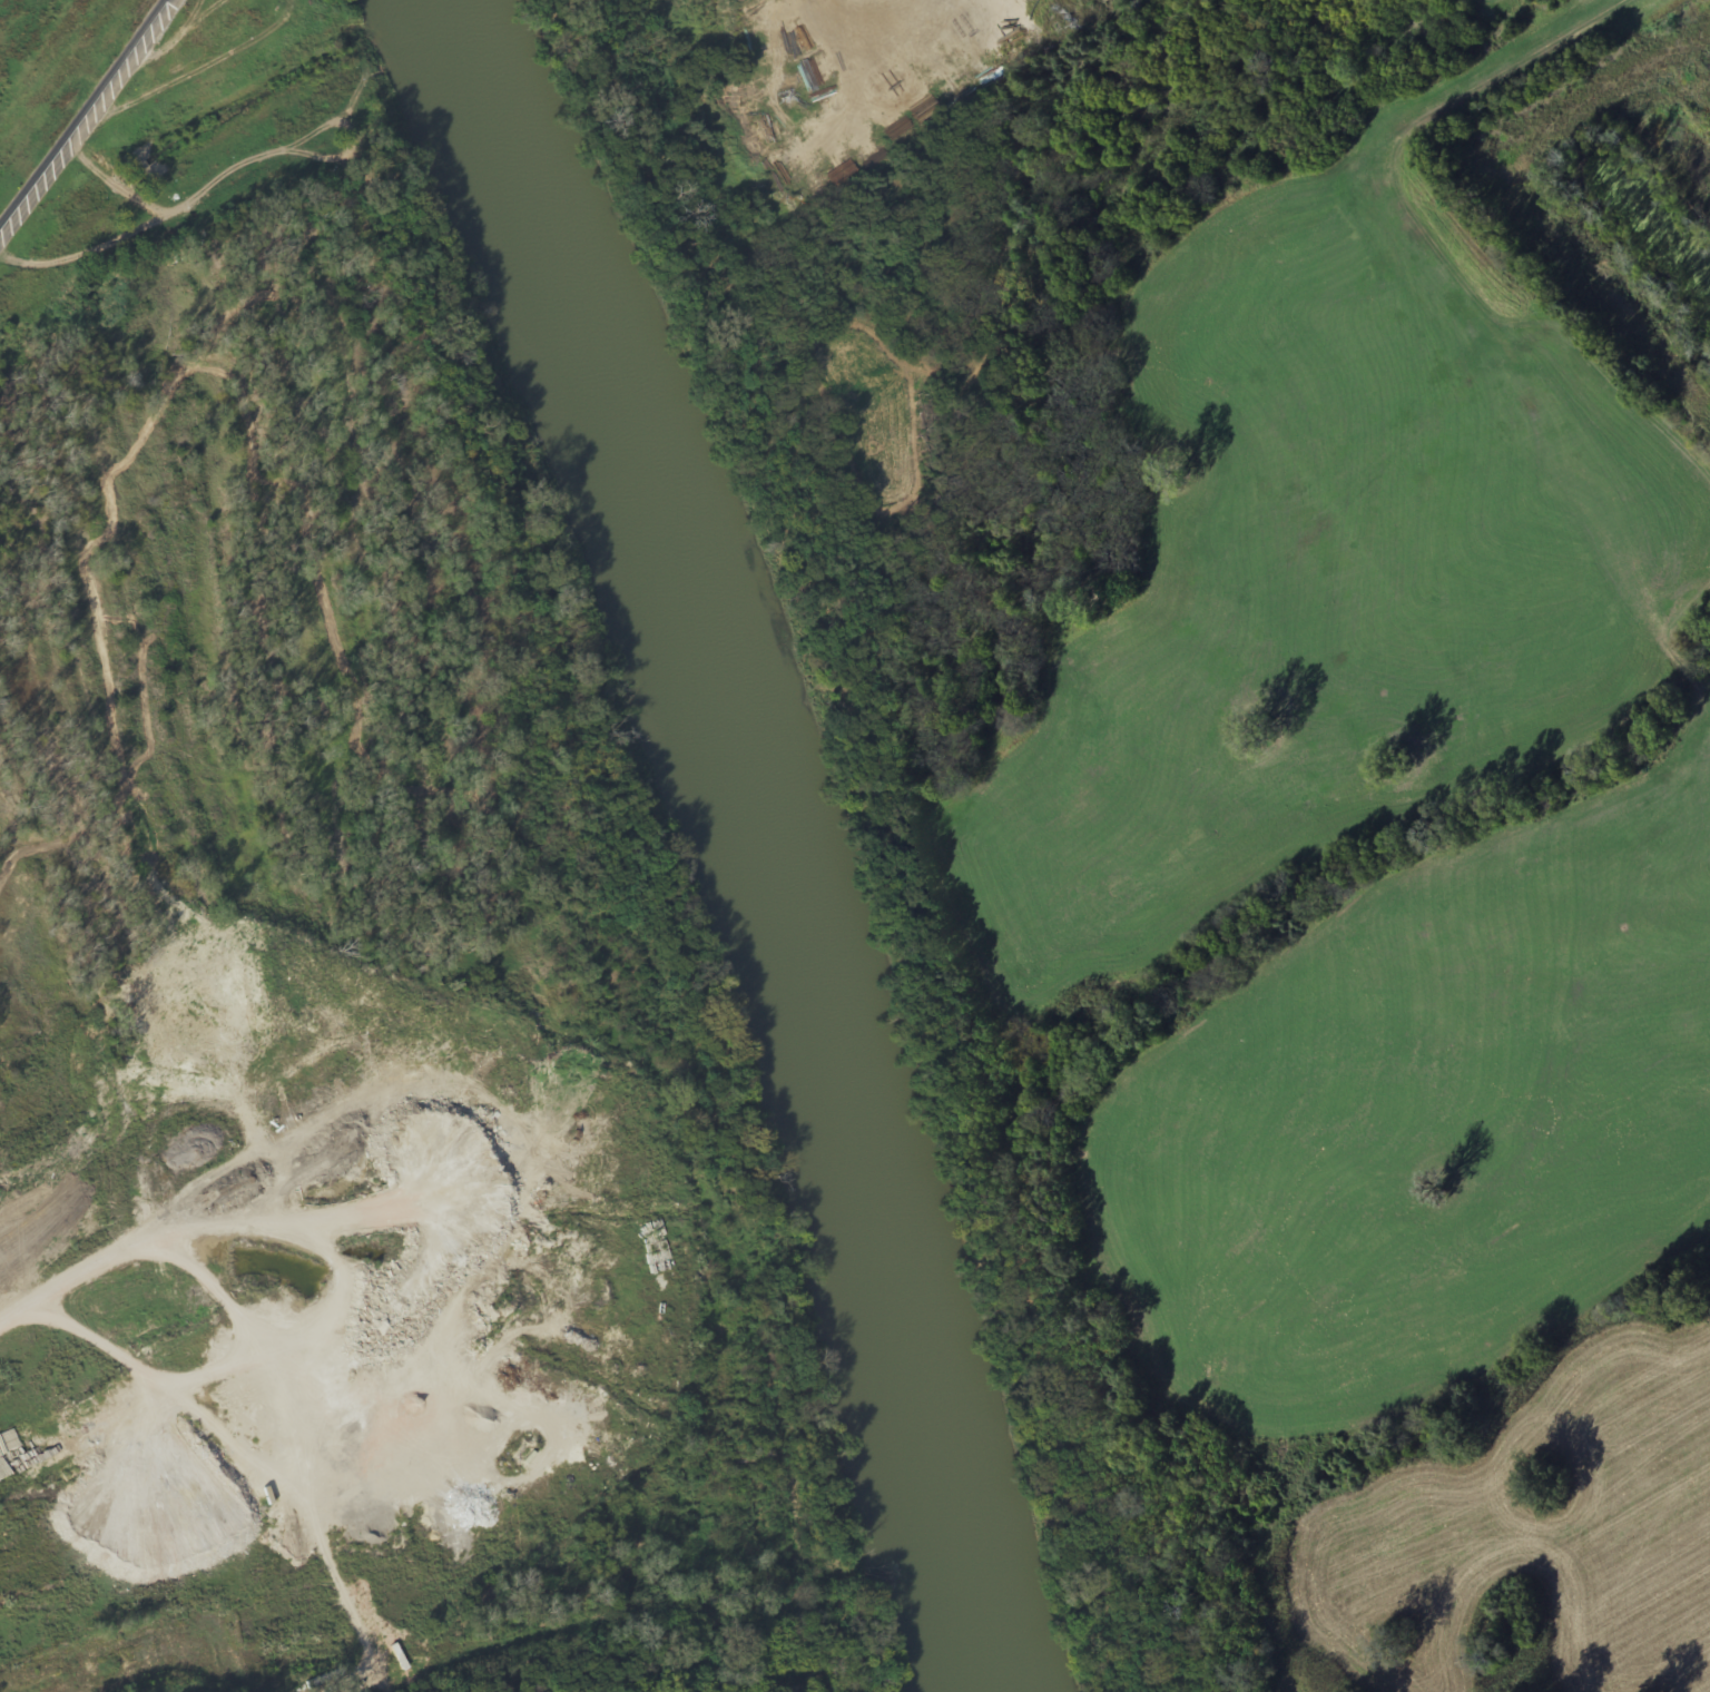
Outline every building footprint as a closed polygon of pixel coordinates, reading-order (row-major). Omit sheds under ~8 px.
[(174,170),(168,159),(147,171),(154,182),(174,170)]
